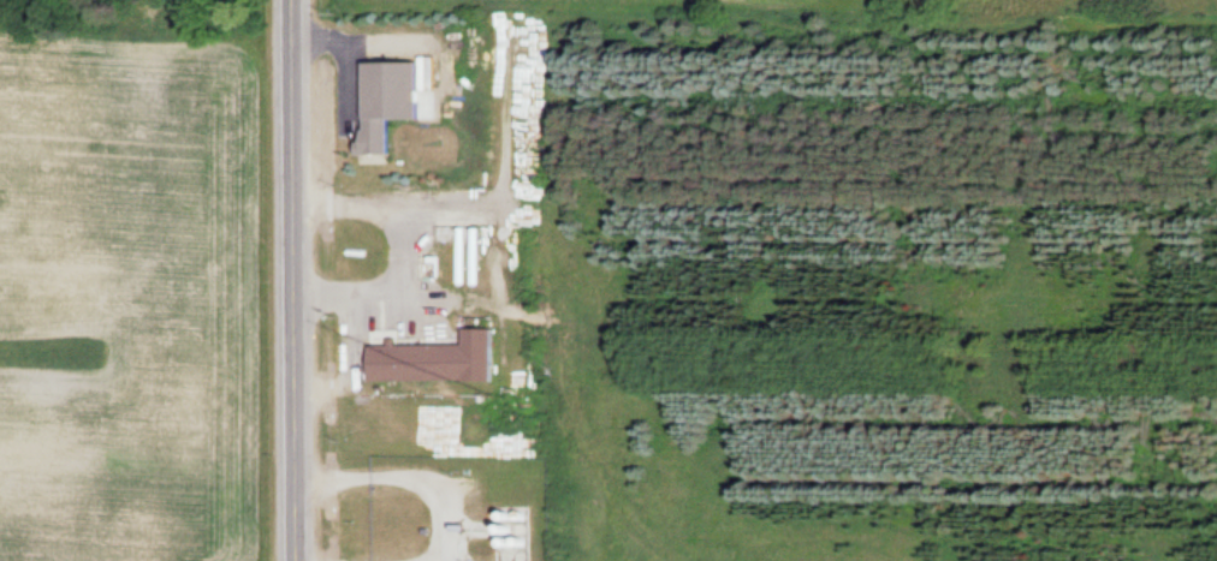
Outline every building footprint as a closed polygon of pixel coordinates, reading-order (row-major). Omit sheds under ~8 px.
[(427,118),(426,61),(375,62),(376,132),(367,132),(368,155),(397,154),(396,119),(427,118)] [(498,329),(469,329),(469,345),(374,344),(374,380),(497,381),(498,329)] [(534,510),(500,510),(500,560),(533,560),(534,510)]
